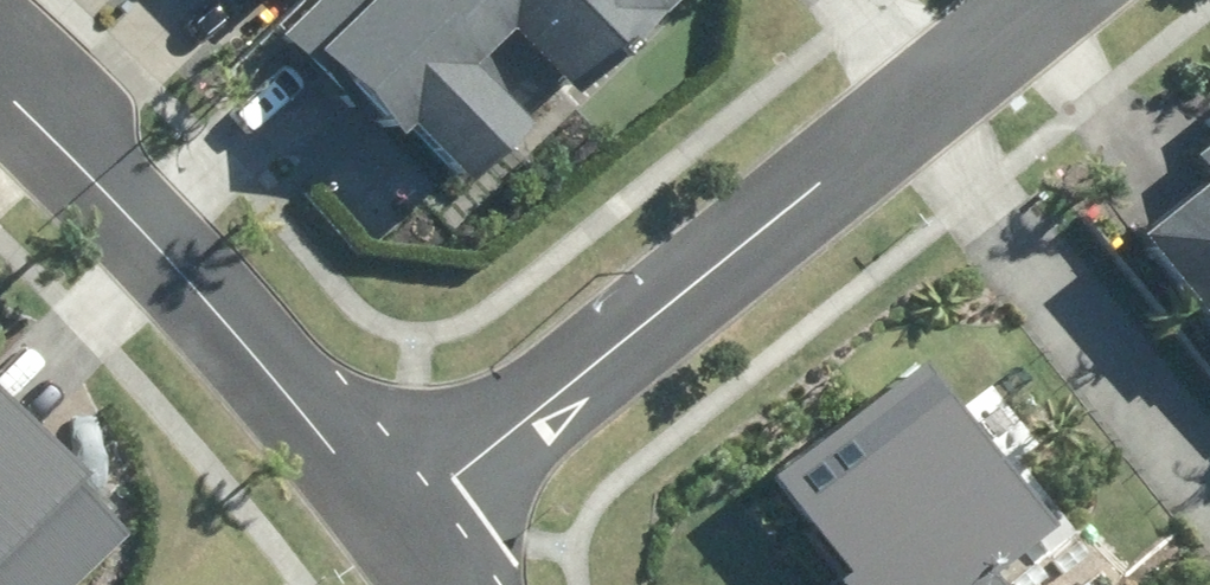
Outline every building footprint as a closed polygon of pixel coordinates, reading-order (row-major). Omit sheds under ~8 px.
[(282,32),(395,146),(414,126),(475,187),(536,127),(473,64),(516,21),(580,86),(666,0),(314,0),(282,32)] [(1199,118),(1209,131),(1209,109),(1199,118)] [(1192,154),(1209,176),(1132,238),(1209,334),(1209,140),(1192,154)] [(763,478),(839,568),(828,577),(834,584),(995,584),(986,575),(1043,528),(903,361),(763,478)] [(0,378),(0,584),(63,584),(138,512),(4,374),(0,378)]
